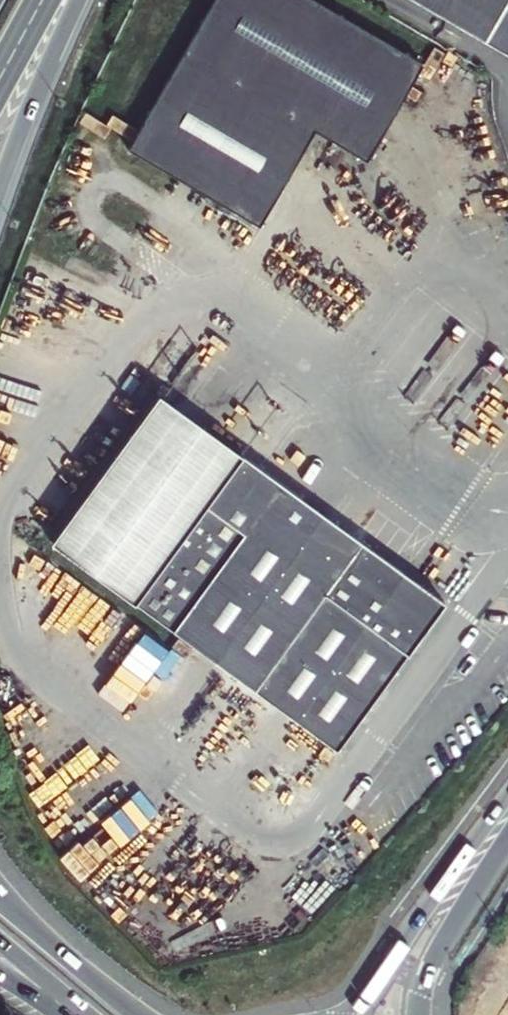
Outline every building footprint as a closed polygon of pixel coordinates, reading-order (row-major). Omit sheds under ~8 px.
[(268,213),(316,130),(360,155),(368,159),(373,150),(422,63),(312,0),(215,0),(130,150),(220,201),(251,219),(261,225),(268,213)] [(507,53),(507,0),(415,0),(507,53)] [(50,551),(130,609),(217,489),(338,575),(358,549),(158,405),(112,468),(50,551)] [(130,609),(335,757),(442,610),(358,549),(338,575),(217,489),(130,609)]
